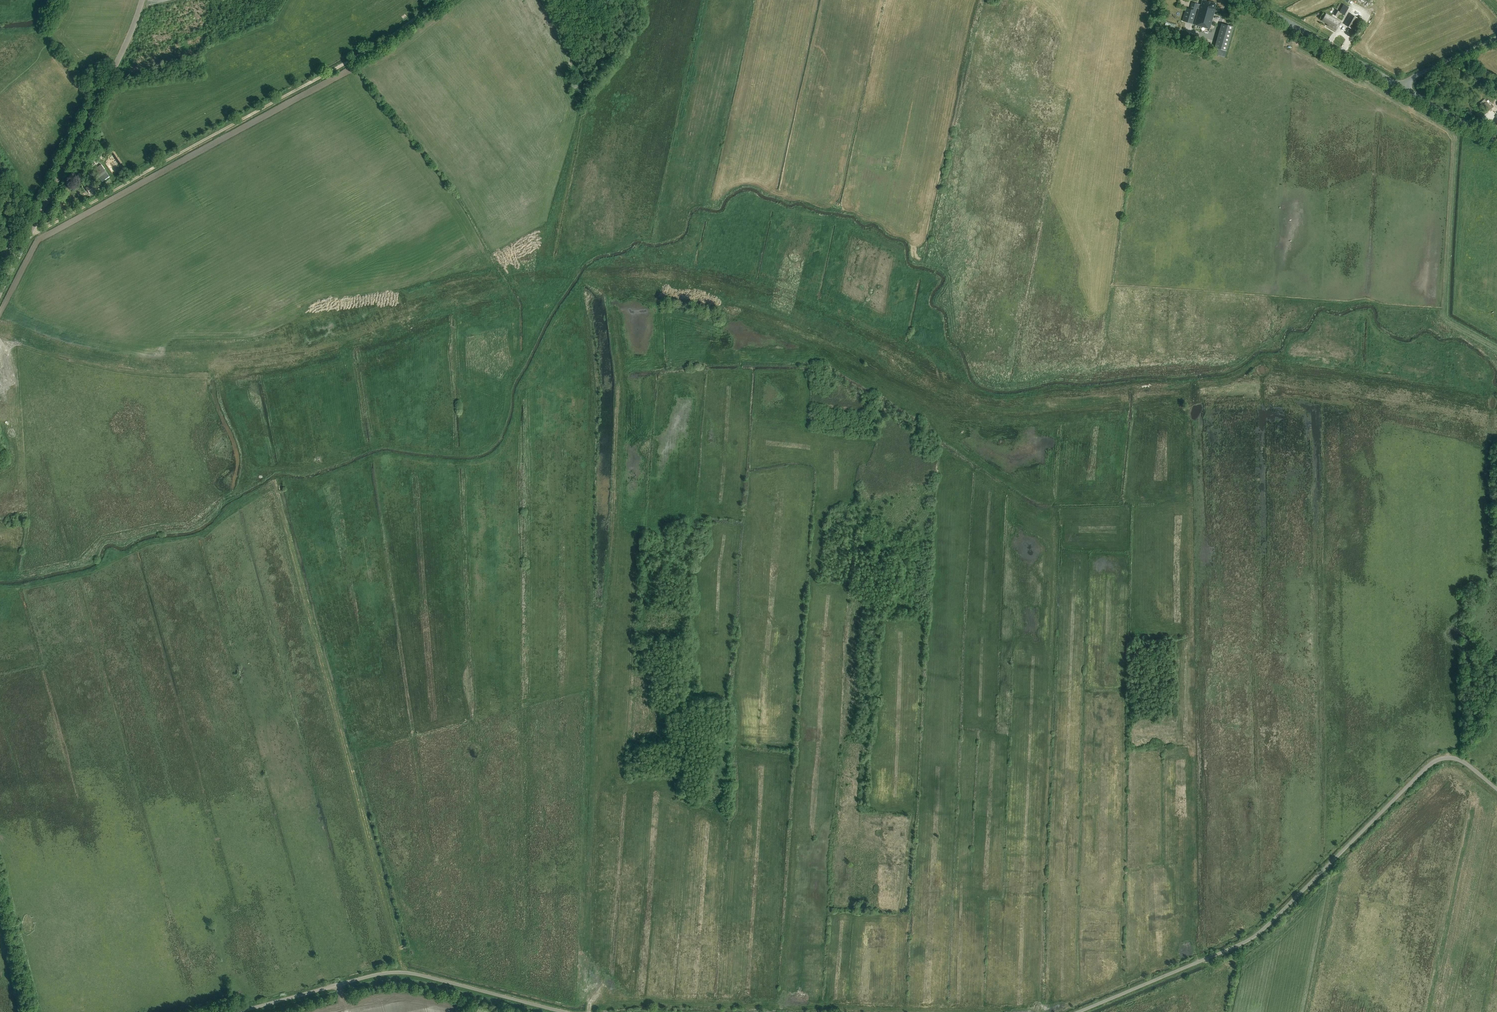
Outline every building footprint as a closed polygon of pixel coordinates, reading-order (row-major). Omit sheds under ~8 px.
[(1216,3),(1205,0),(1202,0),(1201,5),(1192,2),(1190,9),(1186,8),(1183,21),(1192,24),(1197,8),(1199,9),(1194,24),(1210,29),(1215,9),(1214,9),(1216,3)] [(1348,7),(1343,4),(1339,11),(1336,9),(1333,14),(1337,16),(1339,12),(1344,14),(1348,7)] [(1336,30),(1340,22),(1326,14),(1322,21),(1329,24),(1328,26),(1336,30)] [(1345,25),(1349,27),(1348,28),(1355,32),(1362,20),(1358,18),(1351,14),(1345,25)] [(1233,27),(1222,24),(1215,48),(1213,54),(1224,57),(1226,51),(1233,27)] [(1492,108),(1483,98),(1480,102),(1488,111),(1492,108)] [(89,181),(86,183),(88,186),(86,188),(90,194),(94,190),(95,191),(99,188),(97,185),(94,187),(91,183),(99,178),(102,182),(109,177),(100,164),(93,169),(98,176),(90,182),(89,181)]
